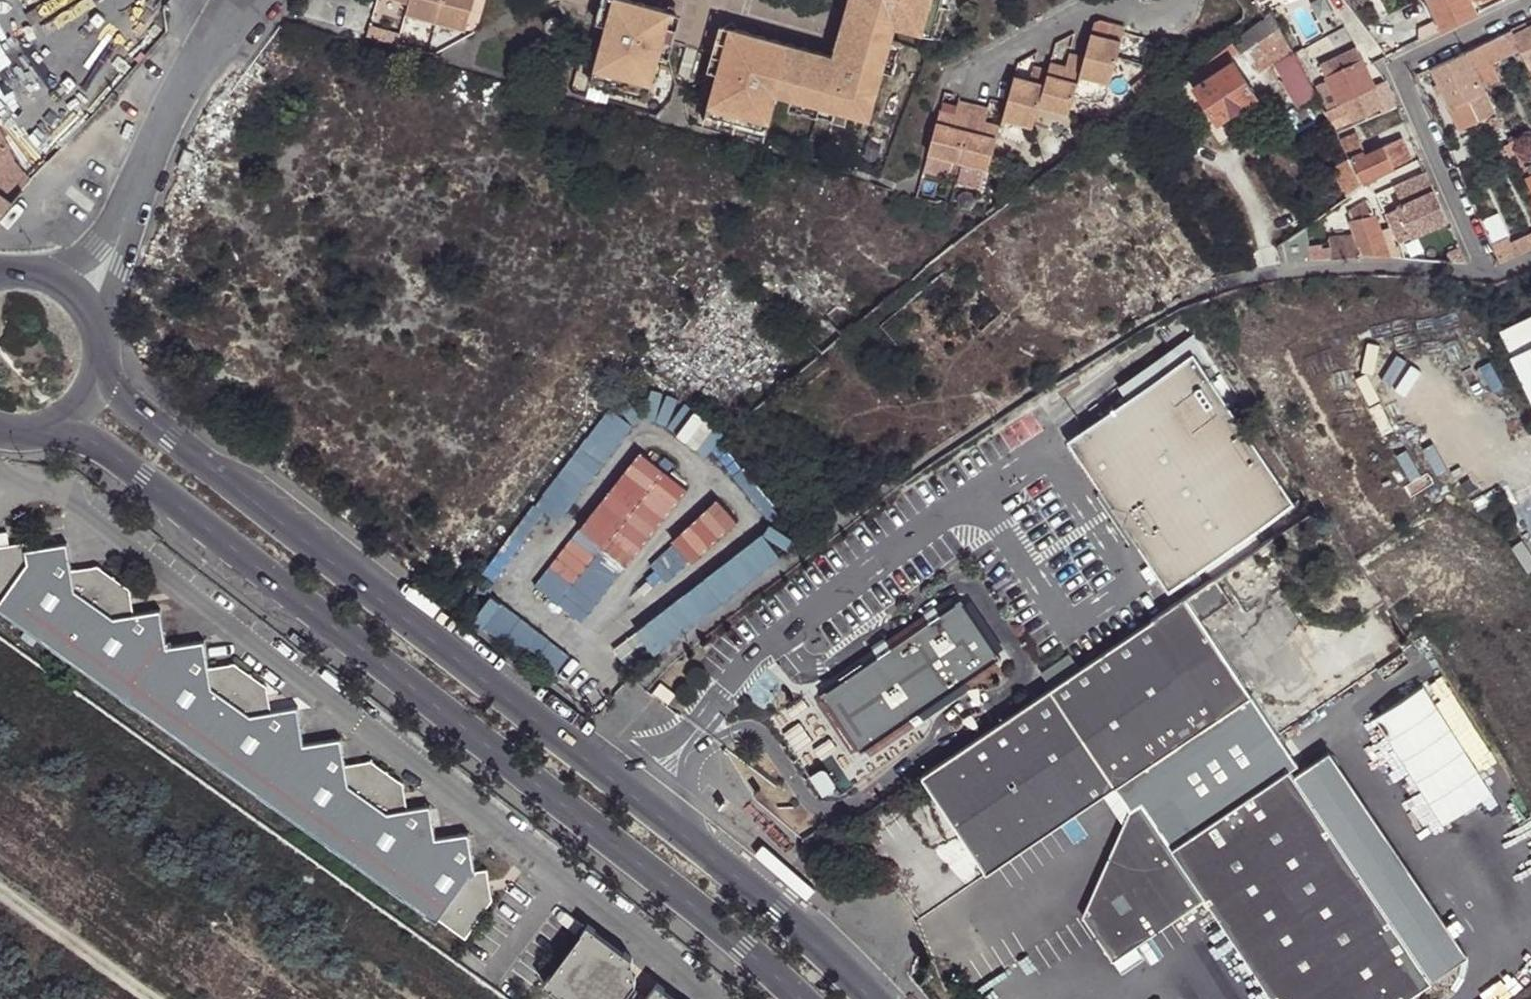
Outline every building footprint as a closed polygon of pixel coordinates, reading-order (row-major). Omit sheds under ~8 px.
[(409,2),(406,13),(467,30),(474,0),(401,0),(409,2)] [(668,23),(670,18),(664,8),(633,0),(603,0),(597,21),(607,24),(611,8),(668,23)] [(726,39),(722,55),(706,113),(767,129),(777,95),(819,106),(848,114),(869,119),(883,71),(891,41),(895,27),(932,37),(942,0),(862,0),(854,30),(841,27),(834,54),(830,67),(726,39)] [(841,27),(854,30),(862,0),(848,0),(841,27)] [(1442,29),(1477,13),(1471,0),(1428,0),(1442,29)] [(1476,2),(1480,11),(1506,0),(1479,0),(1476,2)] [(664,38),(668,23),(611,8),(607,24),(599,50),(592,75),(650,91),(664,38)] [(1271,11),(1264,17),(1237,41),(1243,50),(1257,72),(1277,59),(1291,49),(1271,11)] [(559,21),(554,17),(548,18),(543,22),(542,28),(543,31),(548,35),(554,35),(559,32),(561,26),(559,21)] [(1109,83),(1125,28),(1110,24),(1106,37),(1091,33),(1084,58),(1069,54),(1065,68),(1050,64),(1048,71),(1033,67),(1029,81),(1014,77),(1003,118),(1033,126),(1039,105),(1068,113),(1079,75),(1109,83)] [(1530,69),(1530,68),(1530,26),(1513,35),(1521,49),(1524,56),(1530,69)] [(728,34),(726,39),(830,67),(834,54),(738,29),(728,34)] [(1514,53),(1521,49),(1513,35),(1511,30),(1466,52),(1475,71),(1493,62),(1514,53)] [(901,44),(891,41),(883,71),(893,73),(901,44)] [(1237,41),(1233,43),(1239,52),(1243,50),(1237,41)] [(1233,43),(1190,78),(1195,87),(1233,61),(1231,58),(1239,52),(1233,43)] [(1320,66),(1325,76),(1361,59),(1356,48),(1320,66)] [(1305,102),(1316,96),(1308,81),(1302,71),(1294,55),(1291,49),(1277,59),(1302,104),(1305,102)] [(1517,58),(1524,56),(1521,49),(1514,53),(1517,58)] [(1294,55),(1302,71),(1311,65),(1303,50),(1294,55)] [(1452,108),(1485,92),(1483,88),(1475,71),(1466,52),(1432,68),(1452,108)] [(1371,88),(1375,87),(1361,59),(1325,76),(1328,81),(1340,104),(1346,101),(1371,88)] [(1255,96),(1233,61),(1195,87),(1217,121),(1255,96)] [(1475,71),(1483,88),(1501,79),(1493,62),(1475,71)] [(1302,71),(1308,81),(1318,76),(1311,65),(1302,71)] [(648,99),(650,91),(592,75),(590,84),(648,99)] [(1329,110),(1340,104),(1328,81),(1318,87),(1329,110)] [(1395,101),(1387,81),(1375,87),(1371,88),(1381,107),(1383,106),(1395,101)] [(1381,107),(1371,88),(1346,101),(1347,103),(1356,120),(1381,107)] [(1461,130),(1496,113),(1485,92),(1452,108),(1461,130)] [(1398,106),(1395,101),(1383,106),(1386,112),(1398,106)] [(988,110),(958,102),(953,120),(938,116),(928,152),(988,169),(998,132),(983,127),(988,110)] [(1326,114),(1334,130),(1356,120),(1347,103),(1326,114)] [(846,123),(848,114),(819,106),(816,115),(846,123)] [(765,138),(767,129),(706,113),(703,122),(765,138)] [(1494,130),(1502,126),(1497,117),(1490,120),(1494,130)] [(1364,185),(1375,180),(1374,175),(1408,160),(1401,146),(1396,148),(1393,143),(1366,155),(1357,136),(1342,143),(1349,158),(1364,185)] [(1527,178),(1530,176),(1530,172),(1529,167),(1530,165),(1517,138),(1513,136),(1508,139),(1510,144),(1516,156),(1527,178)] [(1511,158),(1516,156),(1510,144),(1506,146),(1511,158)] [(186,147),(180,164),(189,168),(196,151),(186,147)] [(32,180),(14,163),(8,148),(4,152),(0,157),(0,159),(27,186),(32,180)] [(1364,186),(1364,185),(1349,158),(1332,166),(1348,197),(1360,189),(1364,186)] [(1447,219),(1426,171),(1395,185),(1402,200),(1383,209),(1398,242),(1447,219)] [(22,191),(1,175),(0,174),(0,192),(13,202),(22,191)] [(13,202),(0,192),(0,217),(13,202)] [(1349,212),(1352,222),(1373,215),(1375,215),(1366,201),(1349,212)] [(1488,233),(1493,248),(1510,239),(1499,214),(1482,222),(1488,233)] [(1364,258),(1388,258),(1373,215),(1352,222),(1357,236),(1328,239),(1328,241),(1330,241),(1332,260),(1364,258)] [(1530,250),(1530,241),(1529,236),(1512,243),(1518,256),(1530,250)] [(1503,264),(1518,256),(1512,243),(1510,239),(1493,248),(1499,262),(1500,264),(1503,264)] [(1285,246),(1279,249),(1281,255),(1287,251),(1285,246)] [(1502,328),(1530,389),(1530,314),(1502,328)] [(1300,509),(1200,359),(1070,446),(1102,495),(1100,496),(1138,553),(1140,551),(1169,596),(1300,509)] [(668,427),(705,452),(722,427),(684,402),(668,427)] [(555,472),(576,491),(633,425),(611,407),(555,472)] [(633,444),(536,589),(586,623),(684,478),(633,444)] [(716,494),(671,537),(691,558),(736,515),(716,494)] [(775,524),(609,644),(626,668),(792,547),(775,524)] [(0,552),(0,599),(7,604),(3,609),(442,924),(445,918),(471,938),(499,902),(494,870),(483,874),(478,834),(443,840),(438,804),(417,809),(414,784),(381,761),(355,767),(350,737),(313,743),(307,705),(281,712),(276,685),(248,665),(219,668),(215,639),(177,646),(169,608),(142,613),(139,589),(111,566),(81,570),(74,540),(34,548),(35,542),(6,542),(0,552)] [(1266,573),(1263,570),(1259,571),(1257,575),(1258,578),(1261,581),(1265,580),(1267,577),(1266,573)] [(1223,575),(1202,590),(1213,606),(1235,592),(1223,575)] [(1252,584),(1249,582),(1245,582),(1243,586),(1244,590),(1247,592),(1251,591),(1253,588),(1252,584)] [(1078,672),(1048,692),(1113,788),(1241,702),(1190,624),(1214,607),(1213,606),(1202,590),(1078,672)] [(551,675),(568,654),(491,595),(475,617),(551,675)] [(880,655),(822,694),(860,753),(999,661),(959,602),(937,617),(934,613),(926,618),(929,622),(888,649),(886,646),(877,651),(880,655)] [(677,694),(661,682),(652,694),(669,706),(677,694)] [(1441,823),(1491,792),(1424,683),(1373,714),(1441,823)] [(1048,692),(919,777),(985,874),(1113,788),(1048,692)] [(1276,727),(1253,694),(1241,702),(1113,788),(1127,809),(1117,833),(1084,914),(1115,959),(1203,901),(1207,897),(1217,912),(1276,998),(1278,998),(1294,989),(1301,998),(1402,998),(1435,977),(1426,965),(1393,916),(1322,814),(1355,790),(1305,717),(1280,734),(1276,727)] [(1213,915),(1217,912),(1207,897),(1203,901),(1213,915)] [(666,984),(655,994),(646,987),(639,956),(596,923),(549,983),(556,991),(559,988),(574,998),(686,998),(666,984)] [(1294,989),(1278,998),(1301,998),(1294,989)]
